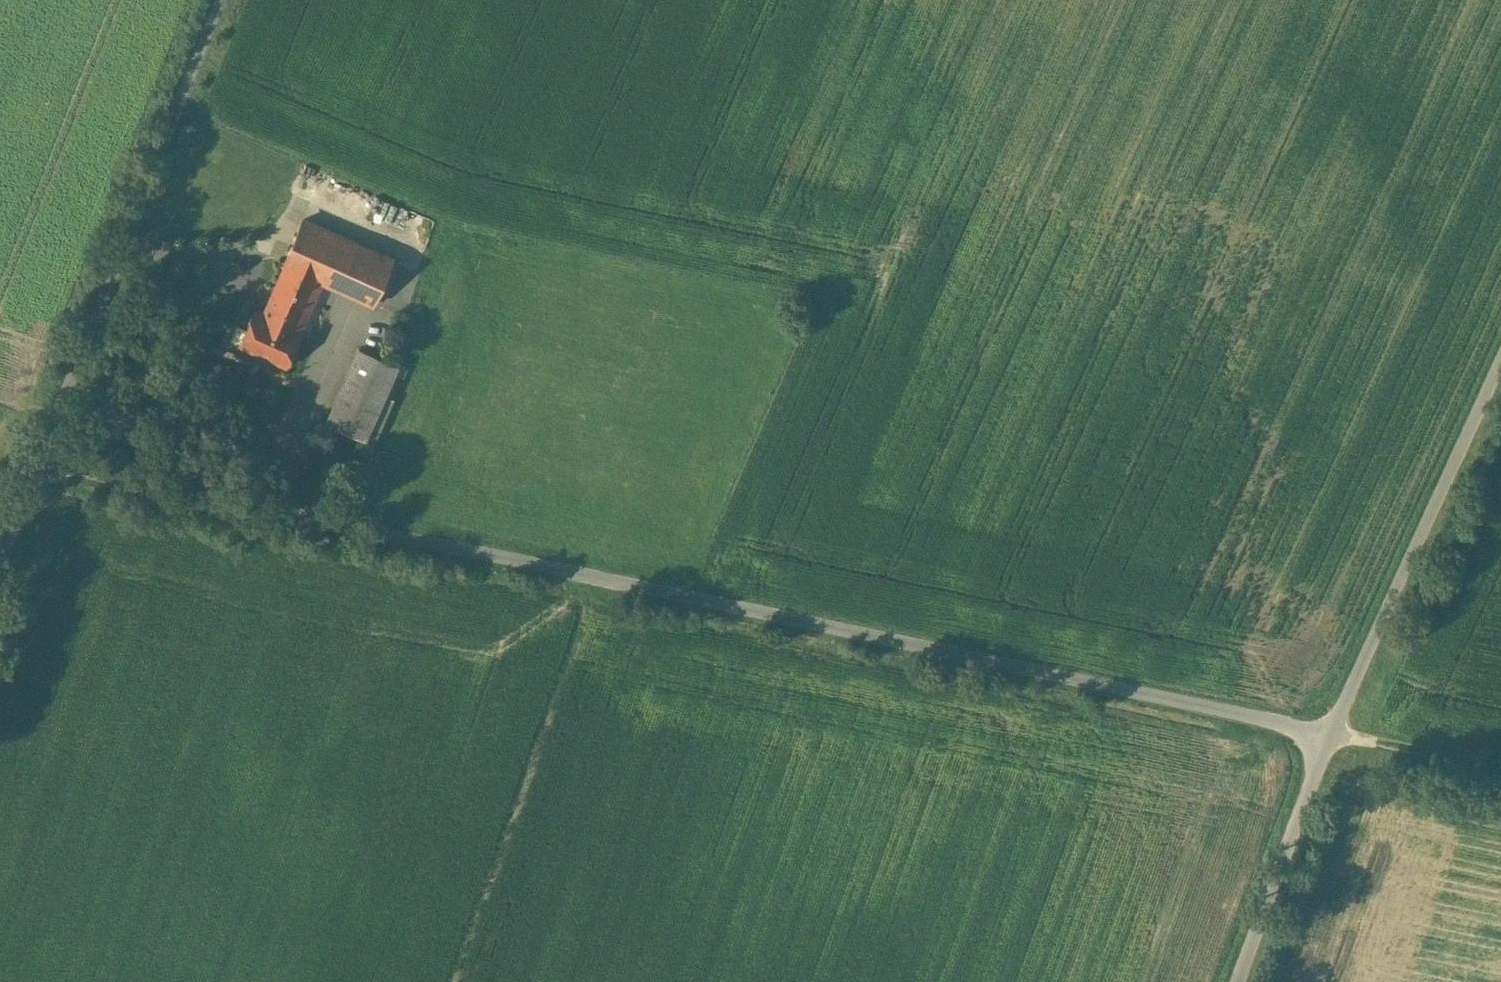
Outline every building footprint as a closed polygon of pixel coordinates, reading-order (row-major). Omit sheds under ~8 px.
[(393,258),(303,218),(283,263),(322,281),(373,303),(393,258)] [(285,264),(263,313),(256,310),(254,314),(249,316),(247,322),(249,327),(247,331),(250,332),(244,345),(285,363),(322,281),(285,264)] [(397,365),(358,348),(326,422),(364,439),(397,365)]
